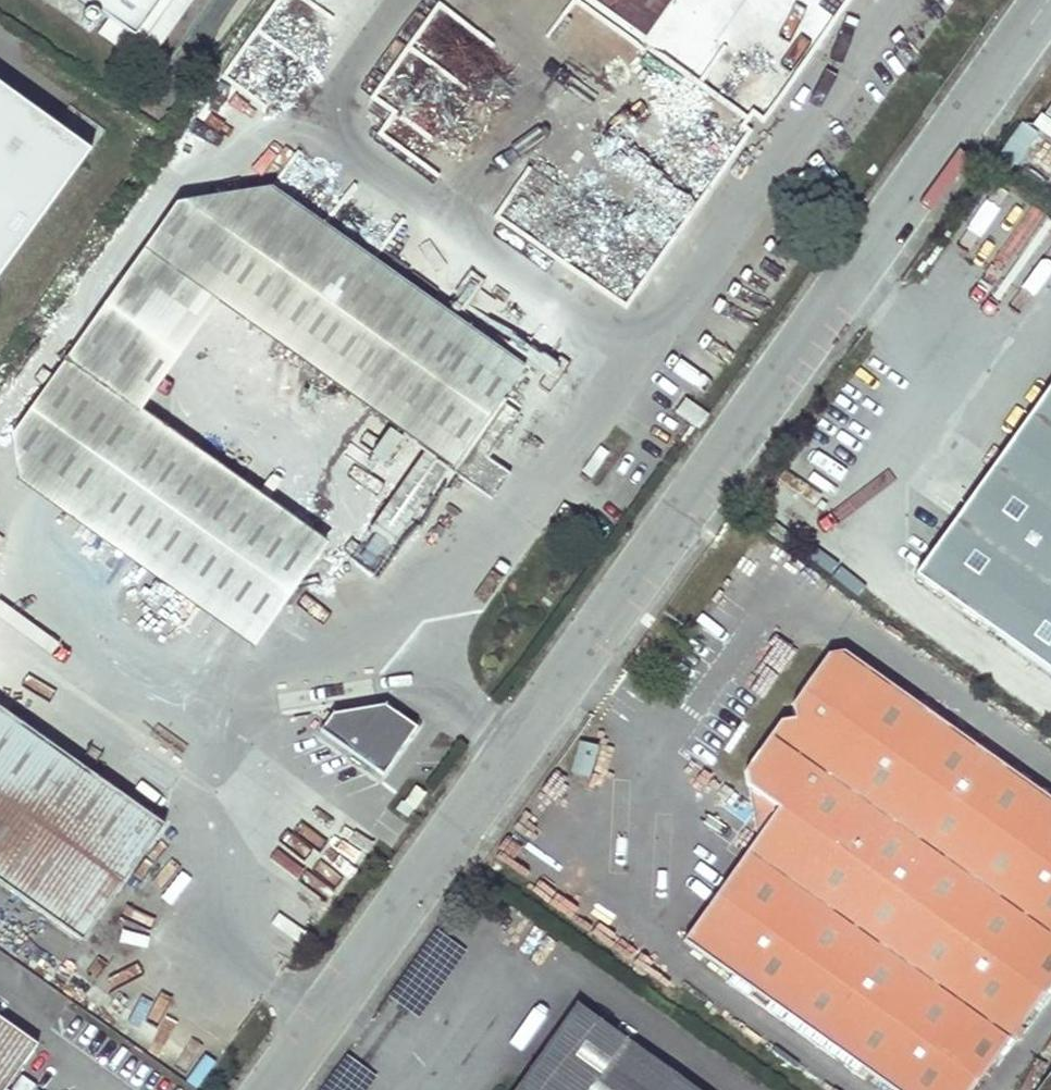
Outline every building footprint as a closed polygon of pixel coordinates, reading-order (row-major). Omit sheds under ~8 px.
[(80,5),(80,3),(79,0),(67,0),(66,2),(66,3),(66,5),(67,7),(67,8),(70,10),(72,11),(74,11),(76,10),(77,9),(79,7),(80,5)] [(95,9),(96,10),(109,20),(100,33),(125,51),(162,0),(82,0),(95,9)] [(599,11),(615,22),(643,42),(673,0),(584,0),(599,11)] [(802,0),(735,0),(736,0),(724,17),(768,48),(802,0)] [(98,19),(99,17),(99,15),(98,13),(98,12),(96,10),(95,9),(91,8),(90,9),(86,11),(85,12),(84,15),(84,17),(85,19),(86,21),(89,22),(91,23),(92,23),(94,22),(96,22),(97,20),(98,19)] [(615,22),(599,11),(592,21),(607,32),(615,22)] [(81,148),(0,90),(0,262),(81,148)] [(1025,152),(1036,130),(1024,124),(1013,146),(1025,152)] [(23,480),(255,643),(327,542),(142,414),(218,306),(452,468),(500,398),(516,375),(264,201),(172,218),(19,437),(23,480)] [(916,573),(1050,669),(1050,384),(916,573)] [(452,468),(494,497),(511,472),(489,457),(520,413),(500,398),(452,468)] [(699,429),(709,415),(685,399),(675,412),(699,429)] [(412,502),(387,489),(352,560),(378,572),(412,502)] [(748,782),(780,804),(760,833),(749,849),(765,861),(704,948),(903,1089),(974,1089),(1050,984),(1050,795),(845,648),(827,651),(792,700),(795,715),(780,718),(745,767),(748,782)] [(333,712),(321,728),(382,772),(415,726),(383,704),(333,712)] [(83,942),(163,827),(0,712),(0,884),(83,942)] [(780,804),(748,782),(760,833),(780,804)] [(276,806),(257,832),(281,850),(275,859),(308,882),(333,847),(276,806)] [(765,861),(749,849),(688,936),(704,948),(765,861)] [(514,1089),(692,1089),(574,1005),(514,1089)] [(18,1073),(37,1047),(0,1020),(0,1089),(6,1089),(18,1073)] [(18,1073),(6,1089),(41,1089),(18,1073)]
